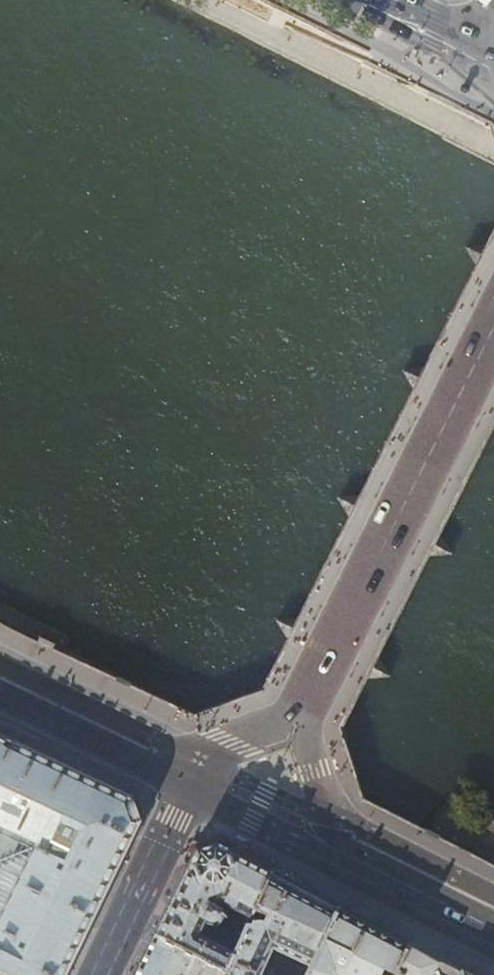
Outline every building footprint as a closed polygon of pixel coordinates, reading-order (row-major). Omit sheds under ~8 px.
[(123,856),(139,823),(130,800),(97,784),(52,764),(13,745),(0,739),(0,831),(34,847),(0,918),(0,974),(65,974),(123,856)] [(261,895),(272,873),(254,863),(237,855),(237,856),(218,846),(198,853),(188,872),(187,871),(178,891),(156,937),(226,972),(235,953),(200,936),(206,925),(209,926),(213,927),(217,927),(220,925),(223,922),(224,919),(224,916),(228,917),(233,909),(251,918),(251,917),(262,895),(261,895)] [(272,873),(261,895),(262,895),(251,917),(251,918),(235,953),(226,972),(225,974),(260,974),(272,949),(311,966),(339,908),(305,890),(272,873)] [(307,974),(467,974),(458,971),(423,952),(412,946),(383,931),(352,915),(339,908),(311,966),(307,974)] [(226,972),(156,937),(140,970),(137,974),(225,974),(226,972)]
